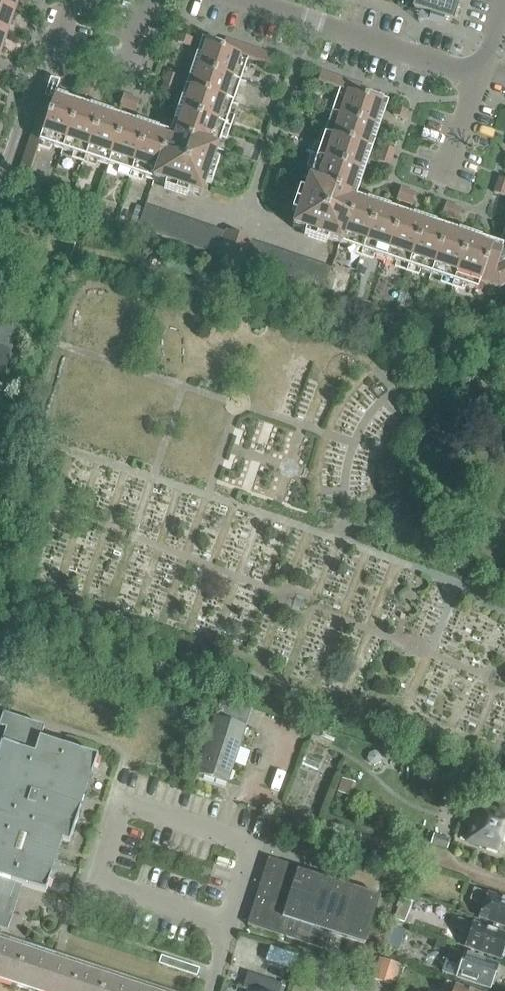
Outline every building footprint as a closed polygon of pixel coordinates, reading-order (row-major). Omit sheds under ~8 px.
[(16,12),(20,0),(0,0),(0,7),(16,12)] [(413,12),(430,17),(428,21),(442,26),(444,21),(451,23),(458,0),(416,0),(413,12)] [(8,35),(16,12),(0,7),(0,32),(8,35)] [(0,32),(0,59),(8,35),(0,32)] [(189,48),(192,40),(181,36),(178,45),(189,48)] [(43,102),(17,180),(28,183),(41,143),(202,198),(249,61),(269,68),(273,57),(227,41),(224,50),(207,45),(174,141),(55,100),(53,105),(43,102)] [(180,78),(168,74),(163,90),(175,94),(180,78)] [(322,74),(319,84),(338,91),(291,227),(478,291),(480,283),(498,289),(504,286),(504,246),(503,252),(350,200),(383,105),(367,99),(370,90),(322,74)] [(94,86),(79,81),(75,91),(90,97),(94,86)] [(139,102),(125,97),(122,107),(135,112),(139,102)] [(406,121),(408,113),(398,110),(395,118),(406,121)] [(390,167),(395,152),(385,148),(380,163),(390,167)] [(500,179),(495,194),(504,198),(504,181),(500,179)] [(413,207),(417,196),(401,190),(397,201),(413,207)] [(458,222),(463,210),(447,205),(443,216),(458,222)] [(154,234),(161,211),(147,206),(145,209),(142,220),(139,229),(154,234)] [(137,207),(133,217),(142,220),(145,209),(137,207)] [(165,237),(172,215),(161,211),(154,234),(165,237)] [(183,218),(172,215),(165,237),(176,241),(183,218)] [(186,244),(193,222),(183,218),(176,241),(186,244)] [(197,248),(204,225),(193,222),(186,244),(197,248)] [(209,252),(217,229),(204,225),(197,248),(209,252)] [(220,256),(228,233),(217,229),(209,252),(220,256)] [(232,260),(240,234),(228,230),(228,233),(220,256),(232,260)] [(244,264),(251,241),(252,238),(240,234),(232,260),(244,264)] [(256,268),(263,246),(251,241),(244,264),(256,268)] [(267,271),(274,249),(263,246),(256,268),(267,271)] [(278,275),(286,253),(274,249),(267,271),(278,275)] [(289,279),(296,257),(286,253),(278,275),(289,279)] [(299,282),(307,260),(296,257),(289,279),(299,282)] [(311,286),(318,264),(307,260),(299,282),(311,286)] [(325,291),(332,268),(318,264),(311,286),(325,291)] [(363,277),(366,269),(358,266),(355,274),(363,277)] [(15,340),(19,328),(0,322),(0,335),(15,340)] [(11,352),(15,340),(0,335),(0,348),(11,352)] [(8,363),(11,352),(0,348),(0,360),(8,363)] [(253,707),(223,697),(199,774),(229,783),(253,707)] [(9,900),(14,885),(44,895),(50,877),(43,875),(54,841),(68,845),(79,811),(72,809),(84,775),(90,777),(97,758),(40,739),(43,728),(2,715),(0,721),(0,729),(5,730),(0,745),(0,764),(1,764),(0,768),(0,933),(0,932),(6,934),(16,902),(9,900)] [(375,767),(380,764),(382,759),(379,754),(374,752),(369,755),(367,760),(370,765),(375,767)] [(341,778),(336,792),(347,796),(352,782),(341,778)] [(468,842),(499,852),(504,833),(504,816),(475,806),(472,813),(477,814),(468,842)] [(431,844),(446,849),(450,840),(434,834),(431,844)] [(300,870),(268,860),(247,927),(326,952),(331,936),(364,947),(379,899),(299,873),(300,870)] [(504,927),(504,902),(504,899),(488,894),(487,896),(474,891),(471,901),(483,906),(479,918),(504,927)] [(399,898),(393,919),(405,924),(413,903),(399,898)] [(467,947),(500,959),(504,944),(504,935),(459,919),(455,930),(459,932),(455,944),(467,947)] [(386,942),(398,946),(404,929),(391,925),(386,942)] [(442,952),(445,943),(436,940),(433,949),(442,952)] [(0,944),(0,982),(14,986),(25,953),(0,944)] [(441,973),(489,990),(497,966),(449,950),(441,973)] [(25,953),(14,986),(28,990),(30,990),(31,987),(42,990),(52,962),(25,953)] [(198,970),(160,958),(157,965),(195,978),(198,970)] [(379,959),(372,980),(394,987),(401,966),(379,959)] [(52,962),(42,990),(73,990),(79,971),(52,962)] [(79,971),(73,990),(102,990),(106,979),(79,971)] [(282,986),(248,975),(242,990),(245,990),(280,990),(282,986)] [(106,979),(102,990),(132,990),(133,988),(106,979)] [(447,983),(444,990),(471,990),(447,983)]
